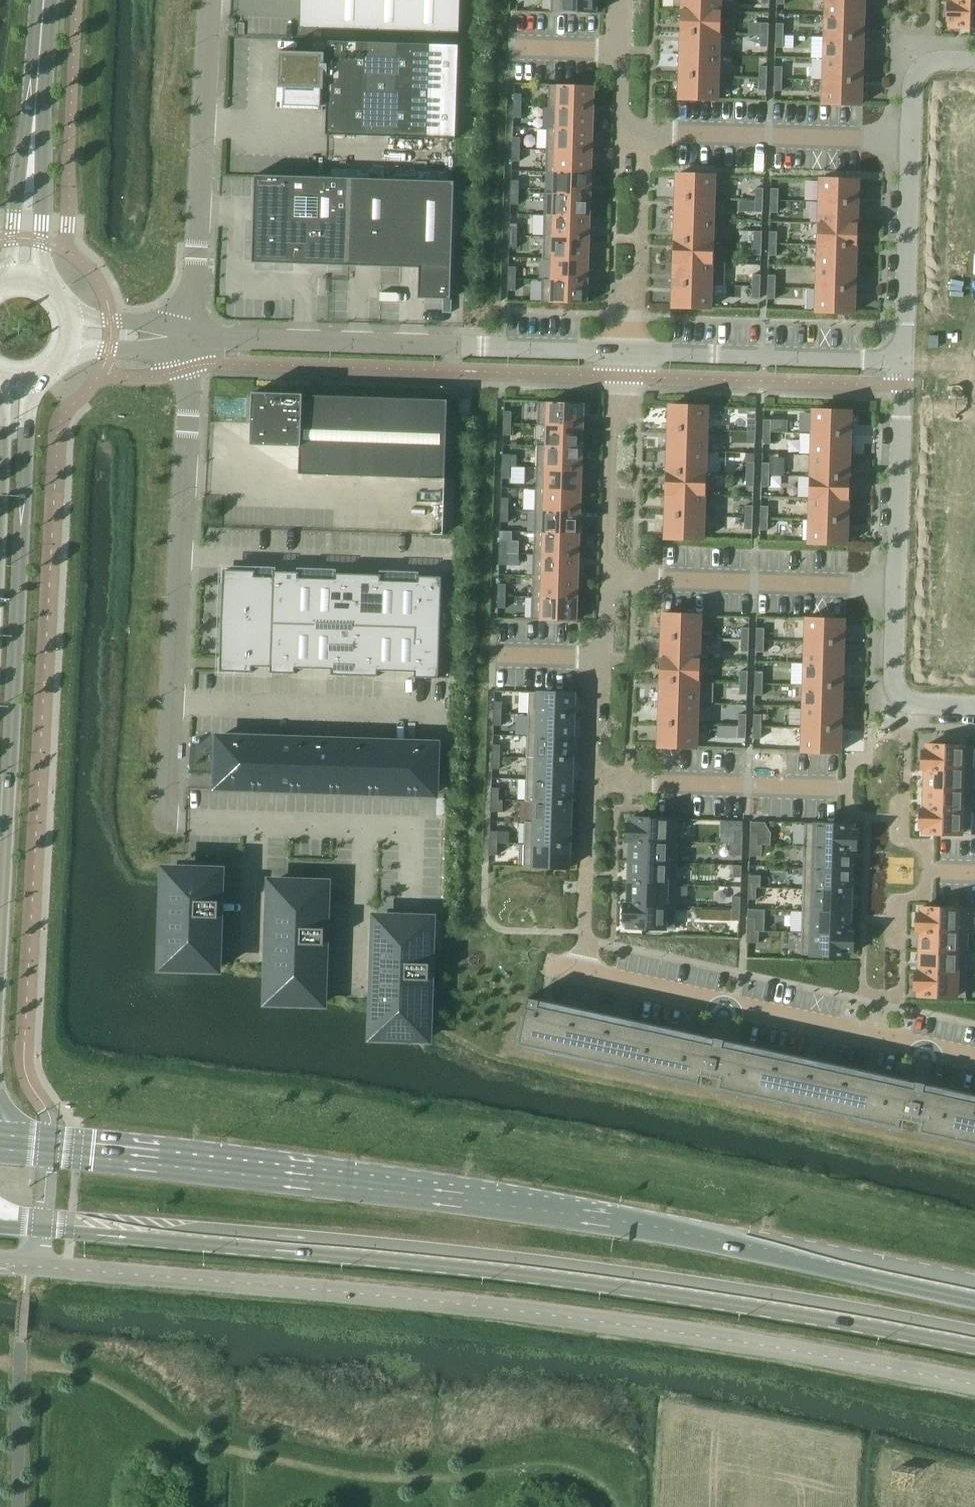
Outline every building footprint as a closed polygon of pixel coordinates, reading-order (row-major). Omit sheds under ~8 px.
[(299,28),(459,33),(459,21),(459,17),(460,17),(460,0),(300,0),(299,28)] [(596,0),(551,0),(551,12),(596,13),(596,0)] [(681,11),(721,12),(721,0),(681,0),(681,11)] [(824,15),(864,17),(865,0),(825,0),(824,15)] [(947,21),(951,21),(950,27),(960,27),(974,28),(974,5),(947,4),(947,21)] [(721,12),(681,11),(680,32),(720,34),(721,12)] [(823,37),(863,38),(864,17),(824,15),(823,37)] [(760,35),(768,35),(769,23),(761,23),(760,35)] [(776,23),(775,35),(783,36),(784,24),(776,23)] [(680,32),(679,54),(719,55),(720,34),(680,32)] [(768,35),(760,35),(760,47),(768,47),(768,35)] [(783,48),(783,36),(775,35),(775,47),(783,48)] [(823,37),(823,59),(863,60),(863,38),(823,37)] [(278,51),(277,109),(323,110),(323,106),(327,106),(326,134),(455,138),(458,45),(329,41),(328,57),(325,57),(325,53),(278,51)] [(679,54),(678,76),(719,77),(719,55),(679,54)] [(823,59),(822,80),(862,81),(863,60),(823,59)] [(759,66),(759,78),(767,78),(767,66),(759,66)] [(782,79),(782,67),(774,66),(774,78),(782,79)] [(719,77),(678,76),(678,98),(718,99),(719,77)] [(766,90),(767,78),(759,78),(758,90),(766,90)] [(782,79),(774,78),(773,90),(782,91),(782,79)] [(861,104),(862,81),(822,80),(821,102),(861,104)] [(593,108),(594,86),(549,85),(548,107),(593,108)] [(521,106),(522,94),(514,94),(513,106),(521,106)] [(947,118),(974,119),(974,98),(948,97),(947,118)] [(521,118),(521,106),(513,106),(513,118),(521,118)] [(592,130),(593,108),(548,107),(548,108),(556,108),(556,128),(547,128),(592,130)] [(946,137),(974,138),(974,119),(947,118),(946,137)] [(591,151),(592,130),(547,128),(546,150),(591,151)] [(520,149),(520,137),(512,137),(512,149),(520,149)] [(946,156),(974,157),(974,138),(946,137),(946,156)] [(519,161),(520,149),(512,149),(511,161),(519,161)] [(591,173),(591,151),(546,150),(546,172),(591,173)] [(945,175),(974,176),(974,157),(946,156),(945,175)] [(590,195),(591,173),(546,172),(546,173),(554,173),(553,193),(545,193),(590,195)] [(261,182),(260,210),(255,210),(253,261),(295,262),(295,257),(425,262),(424,292),(444,293),(443,299),(450,299),(454,181),(254,175),(254,182),(261,182)] [(675,175),(675,197),(715,199),(715,176),(675,175)] [(945,194),(974,195),(974,176),(945,175),(945,194)] [(818,202),(858,203),(859,181),(819,179),(818,202)] [(518,192),(519,180),(511,180),(510,192),(518,192)] [(755,188),(755,200),(763,200),(763,188),(755,188)] [(778,189),(770,188),(770,200),(778,201),(778,189)] [(518,204),(518,192),(510,192),(510,204),(518,204)] [(589,216),(590,195),(545,193),(544,215),(589,216)] [(944,215),(974,216),(974,195),(945,194),(944,215)] [(674,219),(714,220),(715,199),(675,197),(674,219)] [(755,200),(754,212),(762,212),(763,200),(755,200)] [(778,201),(770,200),(769,212),(777,213),(778,201)] [(817,224),(857,225),(858,203),(818,202),(817,224)] [(589,238),(589,216),(544,215),(544,236),(589,238)] [(674,219),(673,241),(713,242),(714,220),(674,219)] [(517,235),(517,223),(509,223),(509,235),(517,235)] [(817,245),(857,246),(857,225),(817,224),(817,245)] [(754,231),(753,243),(761,243),(762,231),(754,231)] [(768,243),(776,244),(777,232),(769,232),(768,243)] [(517,248),(517,235),(509,235),(509,247),(517,248)] [(588,259),(589,238),(544,236),(543,258),(588,259)] [(673,241),(672,262),(713,263),(713,242),(673,241)] [(761,255),(761,243),(753,243),(753,255),(761,255)] [(768,255),(776,256),(776,244),(768,243),(768,255)] [(817,245),(816,267),(856,268),(857,246),(817,245)] [(587,281),(588,259),(543,258),(543,259),(551,259),(551,279),(542,279),(587,281)] [(672,262),(672,284),(712,285),(713,263),(672,262)] [(516,279),(516,267),(508,266),(508,278),(516,279)] [(815,288),(855,290),(856,268),(816,267),(815,288)] [(752,274),(752,286),(760,286),(760,275),(752,274)] [(768,275),(767,287),(775,287),(776,275),(768,275)] [(515,291),(516,279),(508,278),(507,290),(515,291)] [(586,303),(587,281),(542,279),(541,302),(586,303)] [(711,307),(712,285),(672,284),(671,306),(711,307)] [(752,286),(752,298),(760,298),(760,286),(752,286)] [(775,299),(775,287),(767,287),(767,299),(775,299)] [(815,288),(815,311),(855,312),(855,290),(815,288)] [(963,300),(974,301),(974,291),(964,290),(963,300)] [(445,478),(447,400),(302,395),(302,394),(252,392),(251,445),(300,446),(299,474),(445,478)] [(459,414),(469,414),(470,399),(459,399),(459,414)] [(582,426),(583,403),(538,402),(537,424),(582,426)] [(667,428),(707,430),(708,407),(668,406),(667,428)] [(511,411),(503,411),(503,423),(511,423),(511,411)] [(811,433),(851,434),(851,412),(811,411),(811,433)] [(937,414),(936,453),(960,453),(961,415),(937,414)] [(748,419),(747,431),(755,431),(756,419),(748,419)] [(763,419),(762,431),(770,432),(771,420),(763,419)] [(510,435),(511,423),(503,423),(502,435),(510,435)] [(582,447),(582,426),(537,424),(537,425),(546,425),(545,445),(537,445),(537,446),(582,447)] [(667,428),(666,450),(706,451),(707,430),(667,428)] [(747,443),(755,443),(755,431),(747,431),(747,443)] [(770,444),(770,432),(762,431),(762,443),(770,444)] [(811,433),(810,455),(850,456),(851,434),(811,433)] [(581,469),(582,447),(537,446),(536,467),(581,469)] [(706,451),(666,450),(666,471),(706,473),(706,451)] [(510,454),(502,454),(502,466),(510,466),(510,454)] [(810,455),(809,476),(849,478),(850,456),(810,455)] [(754,462),(746,462),(746,474),(754,474),(754,462)] [(769,463),(761,463),(761,475),(769,475),(769,463)] [(509,478),(510,466),(502,466),(501,478),(509,478)] [(580,490),(581,469),(536,467),(535,489),(580,490)] [(706,473),(666,471),(665,493),(705,494),(706,473)] [(947,472),(947,482),(959,482),(959,472),(947,472)] [(959,472),(959,482),(971,483),(971,473),(959,472)] [(746,474),(745,486),(753,486),(754,474),(746,474)] [(761,475),(761,486),(769,487),(769,475),(761,475)] [(849,499),(849,478),(809,476),(808,498),(849,499)] [(580,512),(580,490),(535,489),(535,510),(580,512)] [(664,515),(704,516),(705,494),(665,493),(664,515)] [(508,498),(500,497),(500,509),(508,510),(508,498)] [(808,498),(808,519),(848,521),(849,499),(808,498)] [(745,505),(744,517),(752,517),(753,506),(745,505)] [(760,506),(760,518),(768,518),(768,506),(760,506)] [(508,522),(508,510),(500,509),(500,521),(508,522)] [(579,534),(580,512),(535,510),(534,532),(579,534)] [(704,516),(664,515),(664,537),(704,538),(704,516)] [(752,517),(744,517),(744,529),(752,529),(752,517)] [(768,518),(760,518),(759,530),(767,530),(768,518)] [(807,542),(847,543),(848,521),(808,519),(807,542)] [(578,555),(579,534),(534,532),(533,554),(578,555)] [(507,541),(499,541),(499,553),(507,553),(507,541)] [(506,565),(507,553),(499,553),(498,565),(506,565)] [(578,577),(578,555),(533,554),(533,575),(578,577)] [(223,582),(222,620),(274,622),(275,571),(273,571),(273,577),(255,576),(255,572),(256,572),(256,570),(240,570),(227,569),(226,582),(223,582)] [(274,622),(315,623),(316,578),(298,578),(298,574),(299,574),(299,572),(275,571),(274,622)] [(316,578),(315,623),(356,625),(358,574),(334,573),(334,575),(335,575),(335,579),(316,578)] [(356,625),(397,626),(399,581),(380,580),(381,576),(382,575),(358,574),(356,625)] [(577,598),(578,577),(533,575),(532,597),(577,598)] [(417,582),(399,581),(397,626),(440,627),(441,576),(416,576),(416,577),(417,577),(417,582)] [(506,584),(498,584),(497,596),(505,596),(506,584)] [(505,608),(505,596),(497,596),(497,608),(505,608)] [(576,621),(577,598),(532,597),(531,619),(576,621)] [(660,637),(700,638),(701,616),(661,614),(660,637)] [(804,619),(804,641),(844,643),(845,620),(804,619)] [(270,673),(272,673),(274,622),(222,620),(220,658),(224,658),(224,670),(224,671),(253,672),(253,670),(252,670),(252,666),(270,667),(270,673)] [(315,623),(274,622),(272,673),(296,673),(296,672),(295,672),(295,667),(313,668),(315,623)] [(354,675),(356,625),(315,623),(313,668),(332,669),(332,673),(331,673),(331,675),(354,675)] [(397,626),(356,625),(354,675),(378,676),(378,674),(377,674),(377,670),(396,671),(397,626)] [(413,677),(438,678),(440,627),(397,626),(396,671),(414,671),(414,676),(413,675),(413,677)] [(741,627),(741,639),(748,640),(749,628),(741,627)] [(764,640),(764,628),(756,628),(756,640),(764,640)] [(660,658),(700,660),(700,638),(660,637),(660,658)] [(748,652),(748,640),(741,639),(740,651),(748,652)] [(756,640),(755,652),(763,652),(764,640),(756,640)] [(804,641),(803,663),(843,664),(844,643),(804,641)] [(700,660),(660,658),(659,680),(699,681),(700,660)] [(803,663),(802,685),(842,686),(843,664),(803,663)] [(739,670),(739,682),(747,683),(747,671),(739,670)] [(763,671),(755,671),(754,683),(762,683),(763,671)] [(658,702),(698,703),(699,681),(659,680),(658,702)] [(747,695),(747,683),(739,682),(739,694),(747,695)] [(754,683),(754,695),(762,695),(762,683),(754,683)] [(842,686),(802,685),(802,706),(842,707),(842,686)] [(573,716),(574,693),(528,692),(528,714),(573,716)] [(494,701),(493,713),(501,714),(502,701),(494,701)] [(698,703),(658,702),(658,723),(698,724),(698,703)] [(802,706),(801,728),(841,729),(842,707),(802,706)] [(493,713),(493,725),(501,725),(501,714),(493,713)] [(572,737),(573,716),(528,714),(527,736),(572,737)] [(738,714),(738,726),(746,726),(746,714),(738,714)] [(753,714),(753,726),(761,726),(761,714),(753,714)] [(658,723),(657,746),(697,747),(698,724),(658,723)] [(745,738),(746,726),(738,726),(737,738),(745,738)] [(752,738),(760,738),(761,726),(753,726),(752,738)] [(800,750),(840,751),(841,729),(801,728),(800,750)] [(572,759),(572,737),(527,736),(526,757),(572,759)] [(239,738),(218,737),(217,774),(220,774),(220,787),(237,788),(239,738)] [(239,738),(237,788),(257,788),(258,738),(239,738)] [(276,789),(278,739),(258,738),(257,788),(276,789)] [(276,789),(296,789),(297,740),(278,739),(276,789)] [(297,740),(296,789),(315,790),(317,740),(297,740)] [(315,790),(335,791),(337,741),(317,740),(315,790)] [(355,791),(356,741),(337,741),(335,791),(355,791)] [(374,792),(376,742),(356,741),(355,791),(374,792)] [(376,742),(374,792),(394,793),(395,743),(376,742)] [(413,793),(415,743),(395,743),(394,793),(413,793)] [(415,743),(413,793),(434,794),(436,744),(415,743)] [(500,757),(500,745),(492,744),(492,756),(500,757)] [(973,768),(973,746),(935,745),(926,744),(925,751),(922,750),(921,767),(973,768)] [(499,769),(500,757),(492,756),(491,768),(499,769)] [(571,780),(572,759),(526,757),(526,779),(571,780)] [(972,790),(973,768),(921,767),(921,768),(925,768),(924,789),(972,790)] [(570,802),(571,780),(526,779),(525,801),(570,802)] [(499,788),(491,787),(490,799),(498,800),(499,788)] [(971,812),(972,790),(924,789),(924,809),(920,809),(920,810),(971,812)] [(502,800),(498,800),(490,799),(490,811),(502,812),(502,800)] [(570,824),(570,802),(525,801),(525,802),(534,802),(534,822),(524,821),(524,822),(570,824)] [(971,834),(971,812),(920,810),(919,826),(923,826),(923,833),(933,833),(938,833),(971,834)] [(677,841),(678,819),(657,818),(642,818),(636,818),(631,817),(630,824),(627,823),(626,840),(677,841)] [(569,845),(570,824),(524,822),(524,844),(569,845)] [(852,825),(841,824),(835,824),(805,823),(804,845),(855,847),(856,831),(852,831),(852,825)] [(498,831),(489,831),(489,843),(497,843),(498,831)] [(742,844),(742,832),(734,831),(734,843),(742,844)] [(758,832),(750,832),(749,844),(758,844),(758,832)] [(677,863),(677,841),(626,840),(626,841),(630,841),(629,861),(677,863)] [(497,855),(497,843),(489,843),(489,855),(497,855)] [(742,856),(742,844),(734,843),(730,843),(729,855),(742,856)] [(568,868),(569,845),(524,844),(523,866),(568,868)] [(762,844),(758,844),(749,844),(749,856),(761,856),(762,844)] [(855,848),(855,847),(804,845),(803,867),(851,869),(852,848),(855,848)] [(676,885),(677,863),(629,861),(628,883),(676,885)] [(741,877),(741,865),(733,865),(733,877),(741,877)] [(850,890),(851,869),(803,867),(803,889),(850,890)] [(165,878),(163,966),(215,968),(215,969),(216,969),(217,960),(219,871),(187,870),(187,879),(165,878)] [(760,875),(748,875),(748,887),(756,887),(760,887),(760,875)] [(271,882),(268,1001),(320,1002),(320,1004),(321,1004),(325,899),(303,898),(304,883),(271,882)] [(675,906),(676,885),(628,883),(628,904),(624,904),(624,905),(675,906)] [(756,899),(756,887),(748,887),(747,899),(756,899)] [(850,912),(850,890),(803,889),(802,910),(850,912)] [(740,908),(740,896),(732,896),(732,908),(740,908)] [(675,929),(675,906),(624,905),(624,921),(627,921),(627,927),(673,929),(675,929)] [(968,931),(968,909),(936,908),(931,907),(920,907),(920,913),(917,913),(916,930),(968,931)] [(740,920),(740,908),(732,908),(731,920),(740,920)] [(849,933),(850,912),(802,910),(801,932),(853,934),(853,933),(849,933)] [(376,926),(373,1035),(424,1037),(424,1039),(426,1039),(428,985),(428,978),(429,969),(429,963),(429,948),(430,919),(398,918),(398,926),(376,926)] [(755,918),(747,918),(746,930),(755,930),(755,918)] [(759,931),(755,930),(746,930),(746,942),(758,943),(759,931)] [(967,953),(968,931),(916,930),(920,931),(919,951),(967,953)] [(852,950),(853,934),(801,932),(801,954),(802,954),(848,956),(849,950),(852,950)] [(966,974),(967,953),(919,951),(918,972),(915,972),(915,973),(966,974)] [(965,997),(966,974),(915,973),(914,989),(918,989),(918,995),(964,997),(965,997)] [(722,1046),(724,1039),(713,1037),(712,1044),(538,1006),(539,1000),(528,997),(518,1043),(698,1082),(700,1074),(720,1079),(719,1087),(899,1126),(901,1118),(921,1123),(920,1131),(974,1143),(974,1101),(923,1090),(924,1083),(914,1081),(913,1088),(722,1046)]
